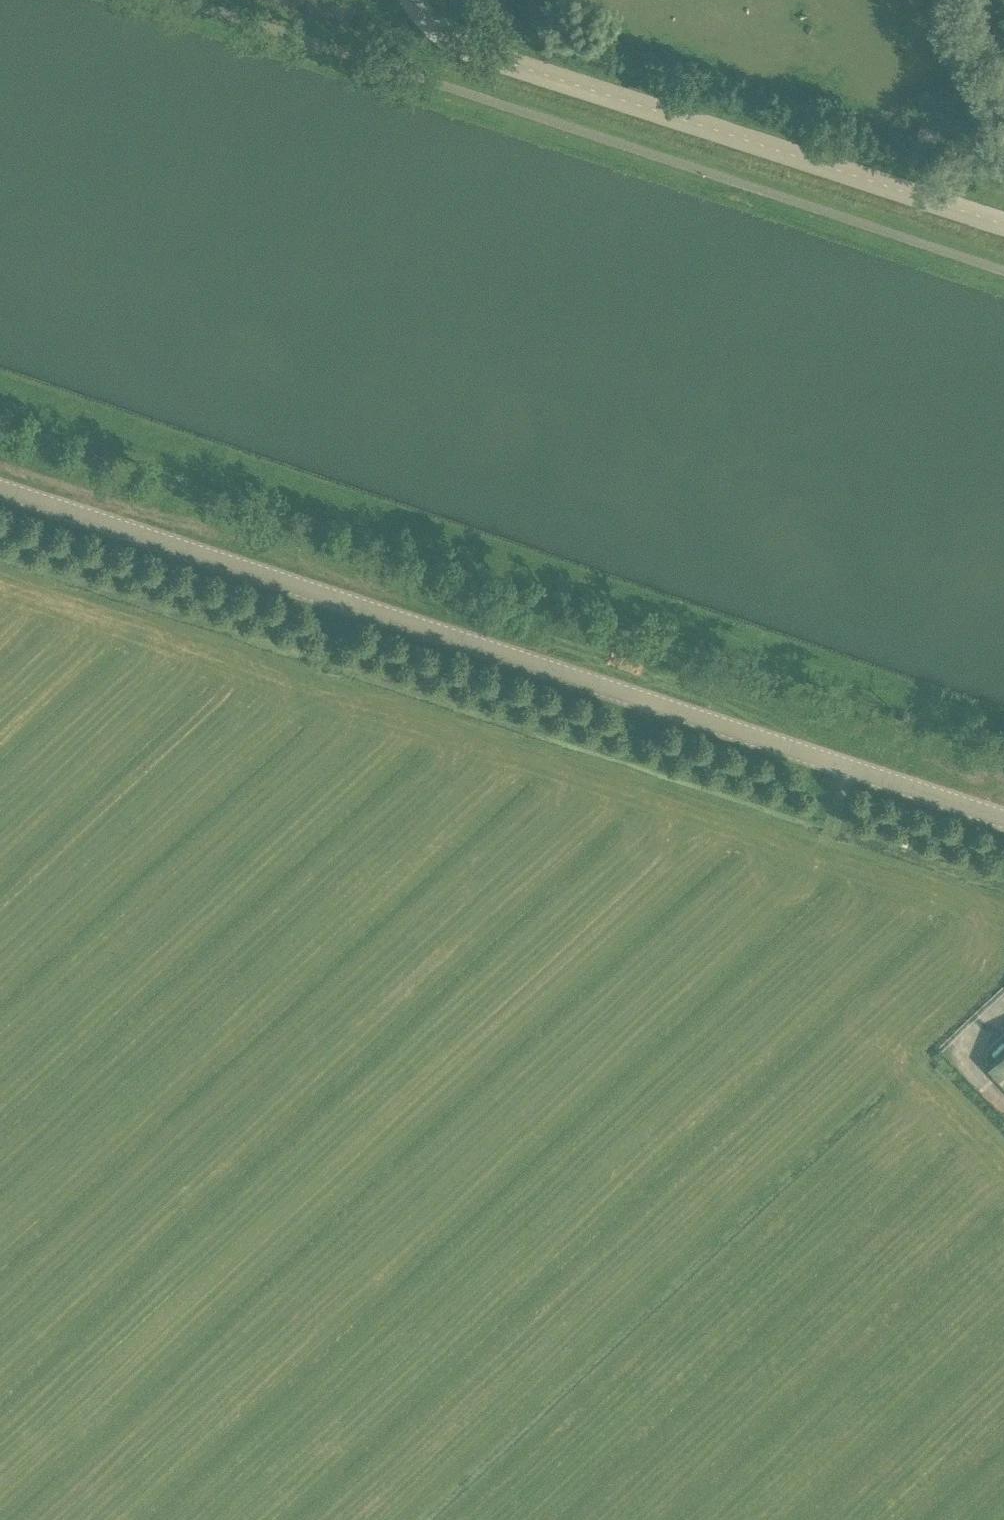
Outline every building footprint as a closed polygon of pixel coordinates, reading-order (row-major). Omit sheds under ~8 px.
[(988,1066),(1003,1083),(1003,1051),(988,1066)]
